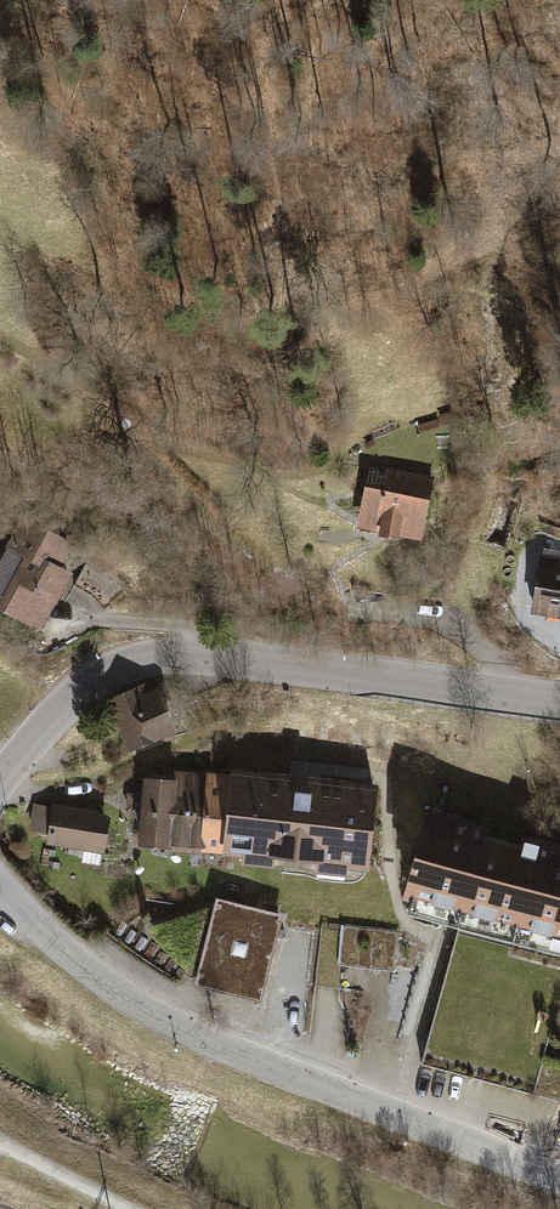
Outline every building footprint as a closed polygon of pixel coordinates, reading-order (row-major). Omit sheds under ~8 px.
[(432,474),(369,461),(356,523),(375,526),(373,532),(398,537),(399,531),(419,535),(432,474)] [(20,512),(0,548),(0,607),(37,627),(68,572),(57,566),(71,541),(20,512)] [(526,612),(559,618),(559,557),(538,552),(526,612)] [(75,582),(108,602),(125,572),(93,553),(75,582)] [(128,747),(174,727),(158,689),(146,694),(142,685),(108,700),(113,713),(128,747)] [(227,764),(226,771),(218,848),(368,865),(377,780),(302,772),(227,764)] [(174,843),(193,845),(202,769),(193,767),(182,766),(181,777),(174,843)] [(193,845),(218,848),(226,771),(214,770),(202,769),(193,845)] [(137,839),(174,843),(181,777),(144,773),(140,805),(137,839)] [(559,952),(559,839),(523,829),(519,841),(484,831),(488,818),(425,801),(400,889),(411,892),(407,908),(449,920),(459,923),(559,952)] [(107,810),(50,802),(50,806),(33,804),(29,829),(46,832),(45,840),(101,848),(107,810)] [(193,983),(261,999),(282,912),(215,897),(142,932),(193,983)] [(340,923),(337,959),(394,965),(398,929),(340,923)] [(421,1057),(528,1087),(527,1092),(557,1101),(559,1090),(559,1066),(539,1060),(559,987),(559,952),(459,923),(421,1057)]
